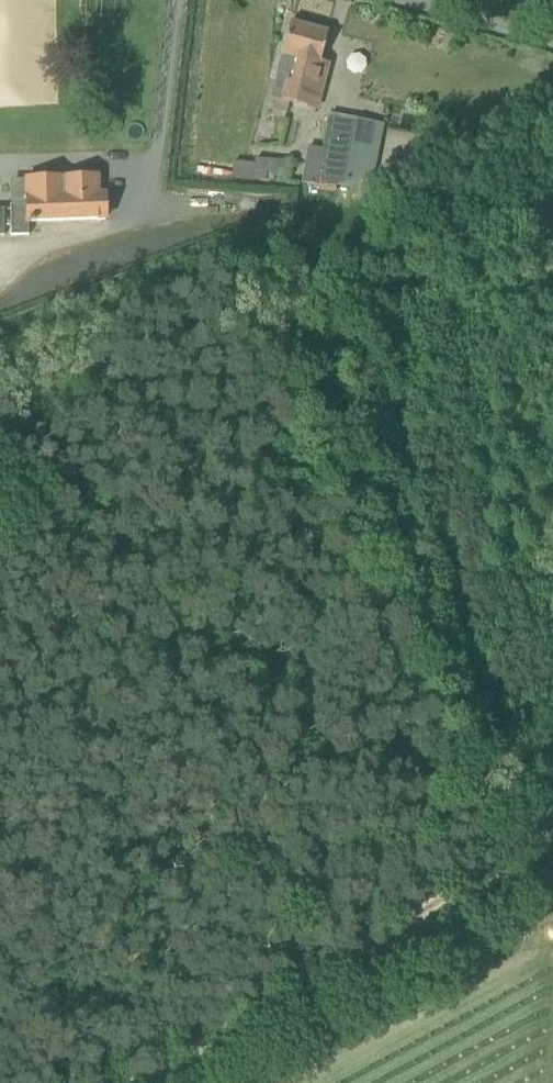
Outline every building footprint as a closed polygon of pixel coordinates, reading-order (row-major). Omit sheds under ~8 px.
[(329,29),(290,22),(270,98),(275,99),(313,110),(324,51),(329,29)] [(345,183),(356,121),(330,116),(324,149),(308,147),(301,185),(336,187),(345,183)] [(233,177),(287,179),(287,160),(233,158),(233,177)] [(12,236),(29,236),(29,243),(106,242),(105,216),(104,194),(97,195),(97,177),(26,179),(26,181),(27,205),(11,206),(12,236)]
